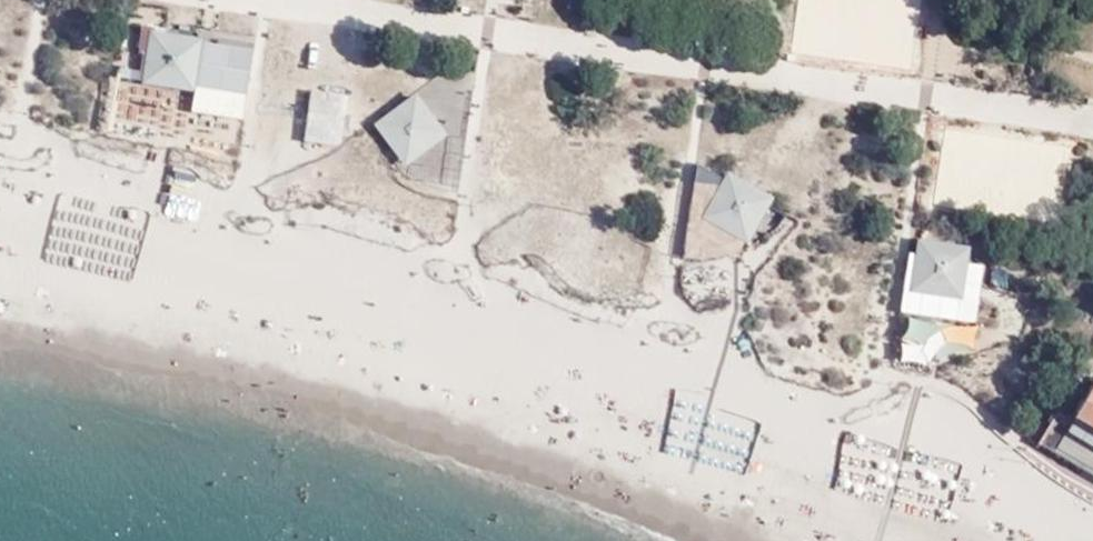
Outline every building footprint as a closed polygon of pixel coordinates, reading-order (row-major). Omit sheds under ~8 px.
[(190,79),(195,40),(157,35),(151,74),(190,79)] [(204,42),(195,40),(190,79),(151,74),(150,82),(197,89),(204,42)] [(346,95),(312,91),(306,141),(340,145),(346,95)] [(413,99),(381,123),(406,155),(437,131),(413,99)] [(442,137),(437,131),(406,155),(381,123),(374,128),(397,159),(403,167),(442,137)] [(735,181),(726,176),(702,219),(746,242),(751,234),(716,216),(735,181)] [(769,200),(735,181),(716,216),(751,234),(769,200)] [(922,284),(928,245),(917,244),(910,293),(959,301),(961,289),(922,284)] [(966,251),(928,245),(922,284),(961,289),(966,251)] [(977,352),(972,362),(985,368),(990,357),(977,352)] [(1089,392),(1071,424),(1055,415),(1041,442),(1092,472),(1092,394),(1089,392)]
